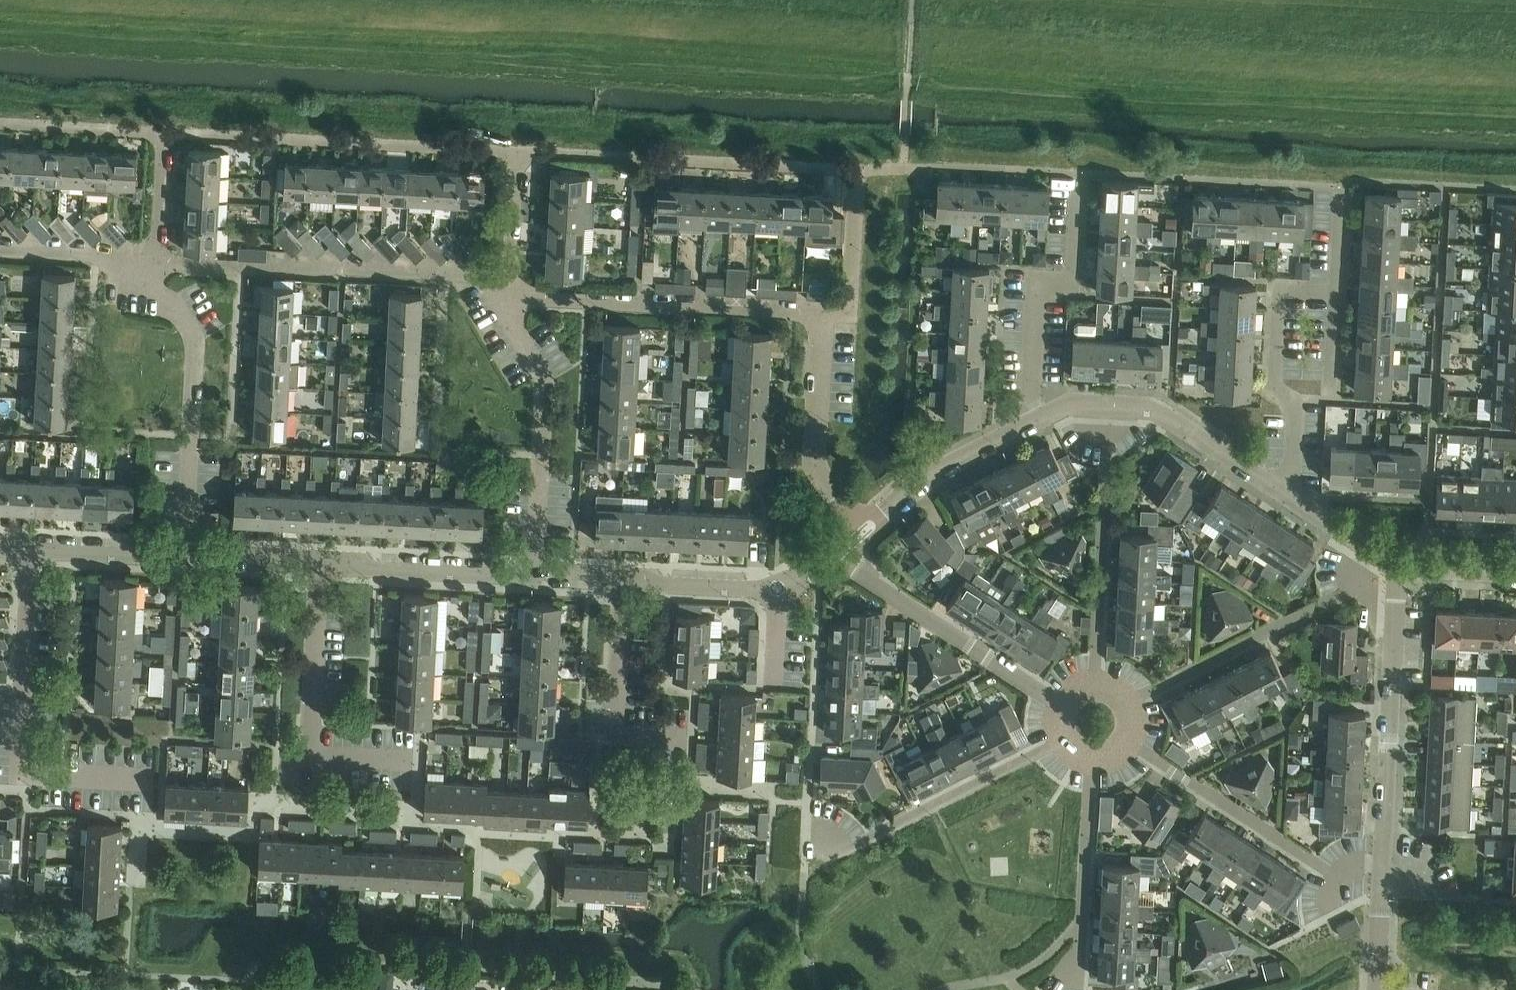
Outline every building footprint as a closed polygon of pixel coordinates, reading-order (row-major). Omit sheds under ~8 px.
[(12,147),(0,147),(0,179),(10,179),(12,147)] [(35,181),(37,149),(12,147),(10,179),(35,181)] [(60,182),(62,150),(37,149),(35,181),(60,182)] [(188,174),(220,176),(221,151),(189,149),(188,174)] [(85,183),(87,151),(62,150),(60,182),(85,183)] [(110,185),(112,153),(87,151),(85,183),(84,193),(110,194),(110,185)] [(112,153),(110,185),(135,186),(136,154),(112,153)] [(272,172),(273,154),(265,153),(264,171),(272,172)] [(359,198),(361,166),(358,166),(358,162),(346,162),(346,166),(336,165),(334,197),(359,198)] [(310,195),(311,164),(285,163),(283,194),(310,195)] [(334,197),(336,165),(311,164),(310,195),(334,197)] [(384,199),(385,168),(361,166),(359,198),(384,199)] [(408,200),(410,169),(385,168),(384,199),(408,200)] [(433,202),(435,170),(410,169),(408,200),(433,202)] [(458,203),(460,172),(435,170),(433,202),(458,203)] [(460,172),(458,203),(483,204),(485,173),(460,172)] [(552,198),(587,200),(588,175),(554,173),(552,198)] [(218,201),(220,176),(188,174),(187,199),(218,201)] [(270,197),(271,179),(263,179),(262,196),(270,197)] [(958,235),(961,182),(939,181),(938,198),(926,197),(925,218),(938,219),(938,216),(952,217),(951,234),(958,235)] [(1101,203),(1137,206),(1137,191),(1155,192),(1155,184),(1103,181),(1101,203)] [(980,219),(982,183),(961,182),(958,235),(965,235),(966,218),(980,219)] [(1001,237),(1004,185),(982,183),(980,219),(995,220),(994,236),(1001,237)] [(631,204),(641,204),(642,184),(633,184),(631,204)] [(1023,221),(1026,186),(1004,185),(1001,237),(1007,237),(1009,220),(1023,221)] [(135,186),(134,186),(133,201),(134,201),(143,202),(144,187),(135,186)] [(1026,186),(1023,221),(1038,222),(1038,239),(1045,239),(1048,187),(1026,186)] [(680,223),(682,188),(657,187),(655,221),(654,231),(680,233),(680,223)] [(706,224),(708,190),(682,188),(680,223),(706,224)] [(1364,217),(1400,219),(1401,205),(1420,206),(1420,198),(1418,197),(1418,189),(1399,188),(1398,196),(1365,194),(1364,217)] [(731,226),(733,191),(708,190),(706,224),(731,226)] [(756,227),(758,192),(733,191),(731,226),(756,227)] [(781,228),(783,194),(758,192),(756,227),(781,228)] [(1515,225),(1515,195),(1489,193),(1488,205),(1494,206),(1493,224),(1515,225)] [(808,230),(810,195),(783,194),(781,228),(808,230)] [(810,195),(808,230),(832,231),(834,197),(810,195)] [(1213,248),(1216,196),(1194,195),(1194,198),(1187,197),(1185,227),(1192,227),(1192,230),(1208,231),(1207,248),(1213,248)] [(1236,232),(1238,197),(1216,196),(1213,248),(1221,249),(1222,232),(1236,232)] [(1256,260),(1259,198),(1238,197),(1236,232),(1251,233),(1250,250),(1249,260),(1256,260)] [(585,226),(587,200),(552,198),(551,224),(585,226)] [(1281,235),(1282,200),(1259,198),(1256,260),(1264,261),(1265,251),(1263,251),(1264,234),(1281,235)] [(217,227),(218,201),(187,199),(185,225),(217,227)] [(1282,200),(1281,235),(1294,236),(1293,253),(1309,254),(1309,244),(1301,244),(1304,201),(1282,200)] [(269,223),(269,218),(270,204),(262,203),(261,223),(269,223)] [(1136,221),(1137,206),(1101,203),(1100,225),(1152,228),(1152,221),(1136,221)] [(639,224),(641,204),(631,204),(630,224),(639,224)] [(8,213),(2,207),(0,209),(0,220),(1,220),(8,213)] [(1449,221),(1457,222),(1458,208),(1450,207),(1449,221)] [(0,220),(0,221),(19,242),(28,233),(9,212),(8,213),(1,220),(0,220)] [(43,243),(53,235),(34,213),(24,222),(43,243)] [(68,244),(77,236),(58,215),(49,223),(68,244)] [(93,245),(102,237),(83,216),(74,225),(93,245)] [(299,217),(289,227),(299,237),(300,235),(308,228),(309,228),(299,217)] [(1167,217),(1167,228),(1176,229),(1177,218),(1167,217)] [(1399,233),(1400,219),(1364,217),(1363,238),(1416,241),(1417,234),(1399,233)] [(118,247),(127,239),(108,218),(99,226),(118,247)] [(1457,236),(1457,222),(1449,221),(1449,236),(1457,236)] [(584,251),(585,226),(551,224),(549,249),(584,251)] [(1493,224),(1492,246),(1515,247),(1515,225),(1493,224)] [(215,251),(217,227),(185,225),(184,249),(215,251)] [(1152,235),(1152,228),(1100,225),(1099,247),(1134,249),(1135,234),(1152,235)] [(293,256),(302,248),(283,227),(274,235),(293,256)] [(318,258),(327,249),(308,228),(300,235),(299,237),(318,258)] [(1163,229),(1162,243),(1176,244),(1176,229),(1163,229)] [(342,259),(351,251),(332,230),(323,238),(342,259)] [(367,261),(376,252),(357,231),(348,240),(367,261)] [(457,232),(439,236),(445,242),(441,245),(450,256),(454,252),(447,245),(452,241),(457,237),(457,232)] [(392,262),(401,254),(382,233),(373,241),(392,262)] [(416,263),(426,255),(407,234),(397,242),(416,263)] [(628,254),(638,255),(639,234),(629,234),(628,254)] [(441,265),(450,257),(450,256),(441,245),(431,235),(422,243),(441,265)] [(466,266),(475,258),(457,237),(452,241),(447,245),(454,252),(466,266)] [(1416,249),(1416,241),(1363,238),(1362,260),(1398,262),(1399,248),(1416,249)] [(241,256),(269,258),(269,245),(241,244),(241,256)] [(937,245),(936,259),(947,260),(950,260),(951,246),(937,245)] [(1492,246),(1490,267),(1515,269),(1515,247),(1492,246)] [(963,256),(963,260),(969,261),(976,261),(976,257),(976,248),(970,247),(963,247),(963,256)] [(1134,264),(1134,249),(1099,247),(1098,269),(1160,272),(1160,265),(1134,264)] [(582,277),(584,251),(549,249),(548,275),(582,277)] [(1447,265),(1455,266),(1456,251),(1448,250),(1447,265)] [(1002,251),(1001,262),(1002,262),(1013,263),(1013,251),(1002,251)] [(979,257),(979,261),(990,262),(991,258),(991,253),(979,252),(979,257)] [(1035,252),(1034,264),(1046,265),(1047,252),(1035,252)] [(637,275),(638,255),(628,254),(628,275),(637,275)] [(1203,257),(1202,270),(1212,271),(1212,257),(1203,257)] [(654,282),(655,261),(645,260),(644,281),(654,282)] [(1268,260),(1267,270),(1277,271),(1278,260),(1268,260)] [(1397,276),(1398,262),(1362,260),(1360,281),(1414,285),(1414,277),(1397,276)] [(923,265),(923,273),(937,274),(938,274),(938,266),(939,265),(923,265)] [(1454,279),(1455,266),(1447,265),(1446,279),(1454,279)] [(988,292),(992,292),(993,280),(988,279),(989,269),(938,266),(938,274),(953,275),(953,289),(988,292)] [(678,267),(677,283),(691,283),(692,268),(678,267)] [(728,285),(727,294),(746,295),(747,286),(748,268),(728,267),(728,285)] [(1263,276),(1263,267),(1255,267),(1255,276),(1263,276)] [(1490,267),(1489,289),(1515,291),(1515,269),(1490,267)] [(1159,279),(1160,272),(1098,269),(1096,291),(1132,293),(1133,277),(1159,279)] [(42,299),(74,301),(75,275),(44,273),(42,299)] [(777,297),(778,288),(778,278),(758,277),(757,296),(777,297)] [(809,278),(809,290),(827,291),(827,279),(809,278)] [(1194,280),(1193,289),(1203,289),(1204,283),(1204,281),(1194,280)] [(677,292),(677,283),(656,281),(656,290),(677,292)] [(1413,292),(1414,285),(1360,281),(1359,303),(1395,305),(1396,291),(1413,292)] [(677,283),(677,292),(696,293),(697,284),(691,283),(677,283)] [(727,294),(728,285),(707,284),(706,293),(727,294)] [(1205,284),(1205,292),(1221,293),(1220,307),(1255,308),(1256,286),(1221,284),(1205,284)] [(262,311),(293,313),(294,287),(263,285),(262,311)] [(778,288),(777,297),(797,298),(797,289),(778,288)] [(338,307),(339,289),(331,289),(330,307),(338,307)] [(987,313),(988,292),(953,289),(952,305),(935,304),(935,310),(987,313)] [(1489,289),(1488,311),(1498,312),(1498,311),(1515,311),(1515,291),(1489,289)] [(826,300),(827,291),(809,290),(808,290),(807,299),(826,300)] [(389,320),(421,321),(423,294),(391,293),(389,320)] [(1445,308),(1453,308),(1454,294),(1446,294),(1445,308)] [(1426,295),(1425,305),(1436,306),(1436,295),(1426,295)] [(344,316),(352,316),(353,298),(345,298),(344,316)] [(72,325),(74,301),(42,299),(41,324),(72,325)] [(1395,319),(1395,305),(1359,303),(1358,324),(1411,327),(1412,327),(1412,320),(1395,319)] [(1202,321),(1202,327),(1254,330),(1255,308),(1220,307),(1219,322),(1202,321)] [(1141,308),(1141,322),(1155,323),(1155,308),(1141,308)] [(1452,322),(1453,308),(1445,308),(1444,322),(1452,322)] [(987,313),(935,310),(927,309),(926,316),(951,318),(950,333),(985,335),(987,313)] [(291,337),(293,313),(262,311),(260,335),(291,337)] [(1515,333),(1515,311),(1498,311),(1498,312),(1496,332),(1515,333)] [(337,333),(338,315),(330,315),(329,332),(337,333)] [(308,316),(307,328),(319,328),(319,317),(308,316)] [(420,346),(421,321),(389,320),(388,345),(420,346)] [(343,340),(351,341),(352,323),(344,322),(343,340)] [(1116,376),(1118,340),(1103,340),(1104,323),(1097,322),(1096,324),(1094,375),(1116,376)] [(1094,375),(1096,324),(1079,323),(1075,326),(1074,331),(1078,335),(1078,338),(1066,337),(1064,373),(1094,375)] [(71,353),(72,325),(41,324),(39,351),(71,353)] [(1411,335),(1411,327),(1358,324),(1357,346),(1393,348),(1394,334),(1410,335),(1411,335)] [(604,349),(639,351),(641,327),(605,325),(604,349)] [(1137,377),(1140,325),(1133,325),(1132,341),(1118,340),(1116,376),(1137,377)] [(1140,325),(1137,377),(1160,378),(1160,375),(1169,375),(1169,359),(1170,344),(1146,342),(1147,325),(1140,325)] [(1202,327),(1202,335),(1218,336),(1217,350),(1253,351),(1254,330),(1202,327)] [(1410,335),(1410,337),(1423,338),(1423,328),(1412,327),(1411,327),(1411,335),(1410,335)] [(684,350),(685,330),(676,329),(675,350),(684,350)] [(735,357),(770,358),(771,334),(736,332),(735,357)] [(1496,332),(1484,332),(1484,340),(1496,341),(1495,353),(1515,355),(1515,333),(1496,332)] [(984,357),(985,335),(950,333),(949,347),(933,346),(933,348),(932,353),(984,357)] [(290,362),(291,337),(260,335),(259,360),(290,362)] [(690,354),(699,355),(700,336),(691,335),(690,354)] [(2,344),(2,345),(12,346),(12,337),(10,337),(2,336),(2,344)] [(1450,352),(1460,352),(1461,340),(1459,340),(1451,340),(1451,338),(1443,337),(1442,351),(1450,352)] [(336,357),(337,340),(329,339),(328,357),(336,357)] [(388,345),(387,369),(419,370),(420,346),(388,345)] [(1392,362),(1393,348),(1357,346),(1356,367),(1409,371),(1409,363),(1392,362)] [(349,365),(350,347),(342,347),(341,365),(349,365)] [(638,377),(639,351),(604,349),(603,375),(638,377)] [(1190,363),(1190,371),(1201,371),(1252,374),(1252,367),(1253,351),(1217,350),(1217,365),(1201,364),(1199,364),(1190,363)] [(69,378),(71,353),(39,351),(38,377),(69,378)] [(1460,352),(1450,352),(1442,351),(1442,360),(1441,365),(1449,365),(1450,364),(1460,364),(1460,352)] [(983,378),(984,357),(932,353),(932,355),(932,360),(937,361),(936,375),(948,376),(983,378)] [(1495,353),(1495,367),(1469,365),(1469,373),(1494,375),(1515,377),(1515,355),(1495,353)] [(698,376),(699,355),(690,354),(688,376),(698,376)] [(768,384),(770,358),(735,357),(734,382),(768,384)] [(300,362),(290,362),(259,360),(257,385),(289,387),(289,386),(298,387),(300,362)] [(673,379),(683,379),(684,360),(674,360),(673,379)] [(1409,363),(1409,371),(1421,371),(1422,363),(1410,362),(1409,363)] [(334,382),(335,364),(327,364),(326,382),(334,382)] [(1409,378),(1409,371),(1356,367),(1355,390),(1368,391),(1368,398),(1388,399),(1389,392),(1391,392),(1391,377),(1409,378)] [(418,394),(419,370),(387,369),(386,392),(418,394)] [(1201,371),(1200,378),(1216,379),(1215,395),(1250,397),(1252,374),(1201,371)] [(349,390),(350,372),(341,372),(340,390),(349,390)] [(636,403),(638,377),(603,375),(601,401),(636,403)] [(1419,375),(1419,384),(1431,385),(1432,375),(1419,375)] [(1494,375),(1493,397),(1515,399),(1515,377),(1494,375)] [(982,399),(983,378),(948,376),(947,391),(930,390),(930,397),(982,399)] [(68,403),(69,378),(38,377),(37,400),(68,403)] [(682,401),(683,379),(673,379),(672,400),(682,401)] [(1440,394),(1448,394),(1448,380),(1441,380),(1440,394)] [(767,411),(768,384),(734,382),(732,409),(767,411)] [(287,411),(289,387),(257,385),(256,409),(287,411)] [(687,406),(696,407),(697,386),(688,386),(687,406)] [(333,406),(334,389),(326,389),(325,405),(333,406)] [(416,419),(418,394),(386,392),(384,417),(416,419)] [(1447,408),(1448,394),(1440,394),(1439,408),(1447,408)] [(347,415),(348,397),(340,397),(339,414),(347,415)] [(981,422),(982,399),(930,397),(930,403),(946,404),(945,420),(981,422)] [(1493,397),(1492,418),(1515,420),(1515,399),(1493,397)] [(66,425),(68,403),(37,400),(35,423),(66,425)] [(635,428),(636,403),(601,401),(600,426),(635,428)] [(695,427),(696,407),(687,406),(686,426),(695,427)] [(286,437),(287,411),(256,409),(254,435),(260,436),(273,436),(286,437)] [(765,436),(767,411),(732,409),(731,434),(765,436)] [(671,430),(680,431),(681,411),(672,410),(671,430)] [(332,432),(333,414),(325,413),(324,431),(332,432)] [(415,444),(416,419),(384,417),(383,442),(415,444)] [(1396,485),(1398,432),(1399,422),(1391,421),(1391,432),(1389,449),(1376,449),(1374,484),(1396,485)] [(345,440),(346,422),(338,422),(337,440),(345,440)] [(633,454),(635,428),(600,426),(598,452),(633,454)] [(679,451),(680,431),(671,430),(669,451),(679,451)] [(1352,483),(1355,430),(1347,430),(1346,447),(1332,446),(1330,482),(1352,483)] [(1374,484),(1376,449),(1361,448),(1362,431),(1355,430),(1352,483),(1374,484)] [(1398,432),(1396,485),(1418,486),(1419,467),(1427,467),(1428,441),(1405,440),(1406,433),(1398,432)] [(1463,442),(1463,433),(1449,433),(1448,441),(1463,442)] [(1463,433),(1463,442),(1476,442),(1476,434),(1463,433)] [(764,462),(765,436),(731,434),(730,460),(764,462)] [(1505,449),(1506,436),(1492,435),(1491,448),(1505,449)] [(693,457),(694,437),(685,436),(684,456),(693,457)] [(1505,449),(1515,450),(1515,436),(1506,436),(1505,449)] [(1030,454),(1054,501),(1060,498),(1052,483),(1065,476),(1067,481),(1080,474),(1069,452),(1057,458),(1050,444),(1030,454)] [(1180,519),(1198,491),(1187,483),(1197,467),(1170,450),(1145,489),(1165,501),(1161,507),(1180,519)] [(1047,504),(1054,501),(1030,454),(1010,464),(1027,496),(1040,489),(1047,504)] [(626,468),(626,460),(605,459),(605,467),(626,468)] [(626,460),(626,468),(645,469),(646,461),(626,460)] [(677,472),(677,463),(656,461),(655,470),(677,472)] [(15,479),(16,463),(8,462),(7,478),(0,478),(0,509),(9,510),(10,479),(15,479)] [(585,462),(585,472),(600,473),(600,462),(585,462)] [(677,463),(677,472),(696,473),(696,465),(677,463)] [(40,480),(41,464),(32,464),(32,480),(15,479),(10,479),(9,510),(35,511),(36,480),(40,480)] [(1014,503),(1027,496),(1010,464),(992,474),(1016,520),(1020,518),(1021,517),(1014,503)] [(61,481),(65,481),(65,465),(57,465),(56,481),(40,480),(36,480),(35,511),(60,512),(61,481)] [(726,474),(726,466),(706,465),(706,473),(726,474)] [(1502,516),(1504,478),(1504,466),(1483,465),(1482,477),(1480,514),(1502,516)] [(85,483),(89,483),(90,467),(82,466),(81,482),(65,481),(61,481),(60,512),(83,514),(85,483)] [(726,466),(726,474),(746,475),(747,467),(726,466)] [(114,484),(115,468),(107,467),(106,484),(89,483),(85,483),(83,514),(108,515),(110,484),(114,484)] [(110,484),(108,515),(133,516),(135,486),(139,486),(140,469),(132,469),(131,485),(114,484),(110,484)] [(1009,524),(1016,520),(992,474),(972,484),(989,515),(1002,509),(1009,524)] [(262,491),(266,491),(266,476),(258,475),(257,492),(235,490),(233,522),(260,523),(262,491)] [(1459,513),(1461,476),(1439,475),(1436,512),(1459,513)] [(1482,477),(1461,476),(1459,513),(1480,514),(1482,477)] [(287,492),(290,492),(291,477),(283,477),(282,492),(266,491),(262,491),(260,523),(286,524),(287,492)] [(714,496),(724,497),(725,477),(715,477),(714,496)] [(311,494),(315,494),(316,479),(308,478),(307,493),(290,492),(287,492),(286,524),(309,526),(311,494)] [(1502,516),(1515,516),(1515,479),(1504,478),(1502,516)] [(334,495),(340,495),(341,480),(333,480),(332,495),(315,494),(311,494),(309,526),(332,527),(334,495)] [(360,496),(365,496),(366,481),(357,481),(357,496),(340,495),(334,495),(332,527),(357,528),(360,496)] [(384,499),(389,499),(390,483),(382,482),(381,497),(365,496),(360,496),(357,528),(382,530),(384,499)] [(459,503),(457,534),(482,535),(484,505),(488,505),(489,488),(493,488),(494,483),(483,482),(483,488),(481,488),(480,504),(464,503),(459,503)] [(466,482),(465,498),(477,498),(477,482),(466,482)] [(409,500),(414,500),(415,484),(407,484),(406,500),(389,499),(384,499),(382,530),(407,531),(409,500)] [(992,522),(989,515),(972,484),(952,494),(965,518),(953,524),(956,528),(956,530),(965,546),(983,537),(978,529),(992,522)] [(1222,527),(1241,496),(1222,484),(1207,507),(1197,500),(1182,521),(1200,533),(1209,519),(1222,527)] [(434,501),(439,501),(440,485),(432,485),(431,501),(414,500),(409,500),(407,531),(432,532),(434,501)] [(459,503),(464,503),(465,487),(456,486),(456,503),(439,502),(439,501),(434,501),(432,532),(457,534),(459,503)] [(1230,552),(1259,508),(1241,496),(1222,527),(1234,534),(1225,548),(1230,552)] [(622,542),(624,508),(597,506),(595,541),(622,542)] [(648,544),(649,509),(624,508),(622,542),(648,544)] [(1258,550),(1277,520),(1259,508),(1230,552),(1236,556),(1245,542),(1258,550)] [(673,545),(675,510),(649,509),(648,544),(673,545)] [(698,546),(700,512),(675,510),(673,545),(698,546)] [(722,548),(724,513),(700,512),(698,546),(722,548)] [(724,513),(722,548),(748,549),(750,514),(724,513)] [(1049,515),(1040,519),(1044,527),(1053,523),(1049,515)] [(956,530),(956,528),(945,537),(927,516),(904,535),(930,567),(942,557),(957,566),(967,552),(965,552),(965,546),(956,530)] [(1020,518),(1016,520),(1019,528),(1024,526),(1020,518)] [(1266,576),(1296,532),(1277,520),(1258,550),(1270,558),(1261,572),(1262,574),(1258,581),(1261,583),(1265,576),(1266,576)] [(1120,558),(1156,560),(1171,560),(1172,545),(1173,545),(1173,538),(1188,539),(1179,523),(1174,525),(1149,524),(1148,537),(1121,535),(1120,558)] [(1022,532),(1012,537),(1016,546),(1026,541),(1022,532)] [(1296,532),(1266,576),(1272,580),(1281,565),(1294,573),(1291,577),(1303,584),(1316,564),(1305,557),(1314,544),(1296,532)] [(1065,581),(1087,569),(1088,546),(1067,533),(1046,543),(1045,568),(1065,581)] [(1212,551),(1205,562),(1216,570),(1223,559),(1212,551)] [(966,619),(991,580),(978,572),(982,567),(974,562),(980,553),(967,552),(957,566),(951,577),(962,584),(947,607),(966,619)] [(1155,574),(1156,560),(1120,558),(1119,579),(1171,582),(1181,582),(1182,573),(1171,573),(1171,575),(1155,574)] [(1184,561),(1182,582),(1186,582),(1194,583),(1195,561),(1184,561)] [(1228,577),(1228,578),(1236,583),(1237,582),(1238,581),(1243,573),(1234,568),(1228,577)] [(984,631),(1019,577),(1011,571),(1009,573),(1004,582),(1007,584),(1004,589),(991,580),(966,619),(984,631)] [(1243,573),(1238,581),(1248,588),(1254,579),(1243,572),(1243,573)] [(1002,643),(1022,613),(1008,604),(1017,590),(1021,593),(1027,582),(1019,577),(984,631),(1002,643)] [(101,606),(136,609),(137,581),(103,578),(101,606)] [(1171,588),(1171,582),(1119,579),(1118,601),(1153,603),(1154,587),(1171,588)] [(176,603),(177,583),(169,583),(168,603),(176,603)] [(190,604),(191,604),(192,584),(184,584),(183,604),(190,604)] [(222,611),(257,613),(259,587),(224,585),(222,611)] [(1225,639),(1246,628),(1246,604),(1226,591),(1205,603),(1204,626),(1225,639)] [(11,605),(8,596),(0,595),(0,605),(11,605)] [(402,621),(437,623),(439,597),(403,595),(402,621)] [(1057,599),(1020,655),(1039,667),(1047,653),(1058,660),(1071,639),(1060,632),(1057,636),(1044,627),(1053,614),(1059,618),(1068,604),(1057,597),(1056,599),(1057,599)] [(1057,599),(1056,599),(1054,598),(1048,599),(1042,607),(1041,606),(1032,620),(1022,613),(1002,643),(1020,655),(1057,599)] [(478,620),(479,600),(471,599),(470,620),(478,620)] [(493,621),(494,601),(485,600),(484,620),(493,621)] [(1153,617),(1153,603),(1118,601),(1117,623),(1169,626),(1169,624),(1179,625),(1180,618),(1169,618),(1153,617)] [(525,627),(560,628),(561,603),(526,602),(525,627)] [(680,604),(680,614),(688,615),(689,609),(689,605),(685,604),(680,604)] [(134,635),(136,609),(101,606),(100,633),(134,635)] [(183,608),(182,624),(190,624),(190,619),(191,609),(183,608)] [(203,610),(191,609),(190,619),(203,620),(203,610)] [(1458,643),(1460,611),(1437,610),(1435,642),(1458,643)] [(256,638),(257,613),(222,611),(221,637),(256,638)] [(1479,644),(1481,612),(1460,611),(1458,643),(1479,644)] [(1501,646),(1502,613),(1481,612),(1479,644),(1501,646)] [(166,636),(175,637),(176,614),(167,613),(166,636)] [(1502,613),(1501,646),(1515,646),(1515,614),(1502,613)] [(677,614),(676,637),(710,639),(711,617),(688,615),(680,615),(677,614)] [(10,626),(6,616),(0,616),(0,625),(10,626)] [(894,636),(905,636),(906,620),(895,619),(894,636)] [(436,648),(437,623),(402,621),(401,646),(436,648)] [(831,623),(830,644),(842,645),(882,647),(882,641),(883,622),(866,621),(866,625),(831,623)] [(911,621),(909,643),(918,644),(923,630),(911,621)] [(1168,631),(1169,626),(1117,623),(1116,644),(1151,646),(1152,630),(1168,631)] [(1180,625),(1180,637),(1190,637),(1191,637),(1192,626),(1191,626),(1180,625)] [(1367,682),(1368,654),(1353,653),(1355,626),(1326,625),(1324,665),(1352,667),(1351,681),(1367,682)] [(558,654),(560,628),(525,627),(524,653),(558,654)] [(749,641),(759,641),(759,627),(750,627),(749,641)] [(467,649),(477,650),(478,630),(469,630),(467,649)] [(482,651),(492,651),(493,631),(483,630),(482,651)] [(133,660),(134,635),(100,633),(98,659),(133,660)] [(180,659),(188,659),(190,635),(181,634),(180,659)] [(174,662),(175,637),(166,636),(164,661),(174,662)] [(9,647),(9,646),(5,637),(0,637),(0,646),(9,647)] [(255,663),(256,638),(221,637),(220,662),(255,663)] [(676,637),(675,656),(709,658),(710,639),(676,637)] [(758,655),(759,641),(749,641),(749,654),(758,655)] [(955,655),(935,643),(913,655),(909,654),(907,678),(912,678),(933,691),(954,680),(955,655)] [(881,655),(882,647),(830,644),(829,666),(864,668),(865,653),(881,655)] [(434,673),(436,648),(401,646),(399,672),(434,673)] [(475,671),(477,650),(467,649),(466,670),(475,671)] [(491,672),(492,651),(482,651),(481,671),(491,672)] [(1250,662),(1266,693),(1280,686),(1288,701),(1306,692),(1294,670),(1283,675),(1271,651),(1250,662)] [(557,679),(558,654),(524,653),(522,677),(557,679)] [(709,658),(675,656),(673,677),(708,679),(709,658)] [(132,685),(133,660),(98,659),(97,683),(132,685)] [(196,660),(188,659),(180,659),(179,675),(195,676),(196,660)] [(172,687),(174,662),(164,661),(163,687),(172,687)] [(253,688),(255,663),(220,662),(218,687),(219,687),(253,688)] [(1254,699),(1266,693),(1250,662),(1231,671),(1255,718),(1262,714),(1254,699)] [(863,683),(864,668),(829,666),(828,687),(880,690),(880,684),(863,683)] [(757,682),(757,668),(748,668),(747,682),(757,682)] [(1249,720),(1255,718),(1231,671),(1212,681),(1228,713),(1242,706),(1249,720)] [(433,700),(434,673),(399,672),(398,699),(433,700)] [(1431,683),(1431,686),(1455,687),(1455,685),(1456,674),(1432,673),(1431,683)] [(1455,685),(1455,687),(1477,688),(1477,686),(1478,674),(1470,674),(1456,673),(1456,674),(1455,685)] [(1488,674),(1487,689),(1498,690),(1498,687),(1499,676),(1499,675),(1488,674)] [(1499,675),(1499,676),(1498,687),(1515,688),(1515,676),(1499,675)] [(556,705),(557,679),(522,677),(521,703),(556,705)] [(473,721),(475,680),(466,680),(464,720),(473,721)] [(480,701),(489,702),(490,681),(481,681),(480,701)] [(1216,719),(1228,713),(1212,681),(1192,691),(1216,738),(1223,734),(1216,719)] [(130,708),(132,685),(97,683),(96,706),(130,708)] [(177,705),(188,705),(189,691),(189,685),(178,684),(177,705)] [(171,705),(172,687),(163,687),(162,704),(171,705)] [(252,714),(253,688),(219,687),(218,687),(217,712),(218,712),(252,714)] [(879,697),(880,690),(828,687),(826,709),(862,711),(863,697),(879,697)] [(189,691),(188,705),(199,705),(200,691),(189,691)] [(1211,740),(1216,738),(1192,691),(1173,700),(1180,715),(1169,720),(1176,734),(1173,735),(1177,743),(1180,741),(1180,742),(1192,736),(1191,732),(1203,726),(1211,740)] [(957,692),(944,698),(948,706),(961,700),(957,692)] [(721,715),(755,717),(756,696),(722,694),(721,715)] [(1432,695),(1431,717),(1457,719),(1475,720),(1476,698),(1458,697),(1432,695)] [(1329,734),(1364,736),(1365,714),(1338,712),(1339,700),(1314,698),(1313,707),(1312,718),(1329,719),(1329,734)] [(431,725),(433,700),(398,699),(397,723),(431,725)] [(700,714),(709,715),(710,700),(700,699),(700,714)] [(489,703),(489,702),(480,701),(479,721),(488,722),(488,717),(489,703)] [(980,704),(974,707),(998,754),(1018,744),(1010,730),(1022,724),(1011,702),(999,708),(1001,712),(988,719),(980,704)] [(489,703),(488,717),(501,718),(502,704),(489,703)] [(554,731),(556,705),(521,703),(519,729),(554,731)] [(187,708),(188,705),(177,705),(176,725),(185,726),(186,708),(187,708)] [(975,725),(962,732),(978,764),(998,754),(974,707),(969,710),(975,725)] [(861,727),(862,711),(826,709),(825,732),(852,733),(851,745),(876,747),(878,728),(861,727)] [(1498,721),(1508,722),(1508,710),(1498,710),(1498,721)] [(935,711),(928,714),(935,727),(936,726),(942,723),(935,711)] [(251,740),(252,714),(218,712),(217,712),(216,738),(251,740)] [(708,729),(709,715),(700,714),(699,729),(708,729)] [(928,714),(920,718),(927,731),(935,727),(928,714)] [(755,720),(755,717),(721,715),(719,736),(754,738),(764,738),(764,721),(755,720)] [(1431,719),(1430,739),(1456,741),(1474,742),(1475,722),(1475,720),(1457,719),(1431,717),(1431,719)] [(1507,733),(1508,722),(1498,721),(1497,733),(1507,733)] [(978,764),(962,732),(949,739),(942,723),(936,726),(935,727),(959,774),(978,764)] [(1259,726),(1252,730),(1258,742),(1262,739),(1265,738),(1261,729),(1259,726)] [(959,774),(935,727),(927,731),(935,746),(924,752),(940,783),(959,774)] [(449,743),(450,733),(436,732),(436,742),(449,743)] [(1290,732),(1289,747),(1298,747),(1299,733),(1290,732)] [(450,733),(449,743),(463,743),(463,734),(450,733)] [(490,745),(491,734),(477,734),(477,744),(490,745)] [(491,734),(490,745),(504,746),(504,735),(491,734)] [(940,783),(924,752),(911,758),(903,742),(900,744),(896,737),(891,734),(883,748),(888,757),(884,759),(888,766),(891,764),(897,774),(908,769),(920,793),(940,783)] [(1363,758),(1364,736),(1329,734),(1328,749),(1311,748),(1310,755),(1311,755),(1363,758)] [(529,761),(531,736),(518,736),(517,747),(525,747),(524,760),(529,761)] [(531,736),(529,761),(538,761),(538,748),(544,748),(545,737),(531,736)] [(753,758),(754,738),(719,736),(718,756),(753,758)] [(571,749),(571,739),(559,739),(558,749),(571,749)] [(571,739),(571,749),(585,750),(585,754),(593,755),(593,740),(571,739)] [(1430,741),(1429,761),(1455,762),(1472,763),(1473,744),(1474,742),(1456,741),(1430,739),(1430,741)] [(697,755),(707,755),(707,741),(698,741),(697,755)] [(1171,744),(1166,752),(1183,764),(1191,754),(1188,752),(1173,741),(1171,744)] [(1233,742),(1224,747),(1228,755),(1237,751),(1233,742)] [(189,755),(190,745),(176,744),(176,754),(189,755)] [(190,745),(189,755),(203,756),(203,745),(190,745)] [(876,756),(876,747),(851,745),(851,758),(823,757),(822,786),(854,787),(859,796),(884,783),(872,759),(876,756)] [(230,757),(230,747),(217,746),(216,757),(223,757),(223,764),(229,765),(230,757)] [(230,747),(230,757),(243,758),(244,748),(230,747)] [(1496,764),(1506,765),(1506,753),(1496,753),(1496,764)] [(706,769),(707,755),(697,755),(696,769),(706,769)] [(1363,758),(1311,755),(1311,761),(1327,762),(1326,778),(1362,779),(1363,758)] [(767,758),(753,758),(718,756),(717,777),(751,779),(751,778),(766,779),(767,758)] [(1252,805),(1273,794),(1274,770),(1254,757),(1233,768),(1232,793),(1252,805)] [(787,761),(786,769),(787,770),(800,770),(801,762),(787,761)] [(1428,764),(1427,782),(1453,783),(1471,784),(1472,766),(1472,763),(1455,762),(1429,761),(1428,764)] [(1505,776),(1506,765),(1496,764),(1495,776),(1505,776)] [(1361,801),(1362,779),(1326,778),(1326,792),(1309,790),(1309,792),(1295,791),(1295,796),(1308,797),(1308,799),(1361,801)] [(447,783),(447,782),(426,781),(424,817),(444,818),(447,783)] [(466,819),(467,783),(447,782),(447,783),(444,818),(466,819)] [(1427,785),(1426,803),(1452,805),(1470,806),(1471,788),(1471,784),(1453,783),(1427,782),(1427,785)] [(167,783),(165,817),(186,819),(186,818),(187,785),(188,784),(167,783)] [(485,820),(488,790),(488,784),(467,783),(466,819),(485,820)] [(187,785),(186,818),(186,819),(206,820),(208,785),(188,784),(187,785)] [(208,785),(206,820),(228,821),(230,786),(208,785)] [(230,786),(228,821),(248,822),(249,792),(249,787),(230,786)] [(568,823),(569,789),(548,787),(548,793),(549,793),(548,822),(568,823)] [(569,789),(568,823),(589,824),(590,790),(569,789)] [(506,825),(508,791),(488,790),(485,820),(485,824),(506,825)] [(526,827),(528,792),(508,791),(506,825),(526,827)] [(549,793),(548,793),(528,792),(526,827),(547,828),(548,822),(549,793)] [(1182,806),(1160,792),(1151,805),(1138,796),(1123,818),(1136,826),(1135,828),(1157,843),(1182,806)] [(1100,795),(1100,806),(1114,806),(1114,795),(1100,795)] [(1493,807),(1503,807),(1504,797),(1494,796),(1493,807)] [(685,819),(719,821),(720,801),(686,799),(685,819)] [(1359,822),(1361,801),(1308,799),(1308,804),(1325,806),(1324,820),(1319,820),(1319,833),(1363,836),(1364,822),(1359,822)] [(1286,800),(1286,818),(1298,818),(1299,801),(1286,800)] [(1426,805),(1425,826),(1451,828),(1469,829),(1470,809),(1470,806),(1452,805),(1426,803),(1426,805)] [(1503,819),(1503,807),(1493,807),(1493,819),(1503,819)] [(759,824),(768,825),(769,811),(759,811),(759,824)] [(1203,855),(1223,825),(1205,813),(1191,834),(1180,827),(1165,850),(1182,861),(1191,847),(1203,855)] [(12,867),(13,837),(16,837),(18,814),(9,817),(8,830),(0,829),(0,867),(12,867)] [(275,828),(276,819),(262,818),(261,827),(275,828)] [(302,830),(303,820),(289,819),(289,829),(302,830)] [(737,822),(719,821),(685,819),(684,840),(718,841),(719,829),(737,830),(737,822)] [(1508,819),(1508,831),(1515,832),(1515,819),(1508,819)] [(303,820),(302,830),(316,831),(316,821),(303,820)] [(343,832),(344,822),(330,822),(330,831),(343,832)] [(344,822),(343,832),(356,833),(357,823),(344,822)] [(767,838),(768,825),(759,824),(758,838),(767,838)] [(87,845),(121,846),(122,826),(88,825),(87,845)] [(1213,881),(1241,836),(1223,825),(1203,855),(1216,863),(1207,877),(1213,881)] [(38,843),(47,844),(48,830),(39,830),(38,843)] [(54,830),(53,842),(66,843),(67,831),(54,830)] [(384,841),(385,831),(371,830),(370,840),(384,841)] [(385,831),(384,841),(397,841),(398,832),(385,831)] [(425,843),(426,833),(411,832),(411,842),(425,843)] [(426,833),(425,843),(438,844),(438,834),(426,833)] [(465,845),(466,835),(452,835),(452,844),(465,845)] [(1240,878),(1259,848),(1241,836),(1213,881),(1219,884),(1228,870),(1240,878)] [(1494,852),(1495,839),(1485,838),(1484,851),(1494,852)] [(279,874),(281,840),(260,839),(258,873),(279,874)] [(300,876),(302,841),(281,840),(279,874),(300,876)] [(717,861),(718,841),(684,840),(682,860),(717,861)] [(322,844),(322,842),(302,841),(300,876),(320,877),(322,844)] [(588,852),(587,842),(574,841),(574,851),(588,852)] [(340,878),(343,849),(343,843),(322,842),(322,844),(320,877),(340,878)] [(587,842),(588,852),(601,852),(601,842),(587,842)] [(47,857),(47,844),(38,843),(37,857),(47,857)] [(628,854),(629,843),(615,843),(615,853),(628,854)] [(629,843),(628,854),(642,854),(642,844),(629,843)] [(120,868),(121,846),(87,845),(86,866),(120,868)] [(1249,904),(1278,860),(1259,848),(1240,878),(1252,886),(1243,901),(1249,904)] [(362,885),(363,850),(343,849),(340,878),(339,884),(362,885)] [(382,886),(386,852),(363,850),(362,885),(382,886)] [(756,864),(766,865),(767,852),(757,851),(756,864)] [(404,887),(406,853),(386,852),(382,886),(404,887)] [(426,889),(427,854),(406,853),(404,887),(426,889)] [(1103,887),(1138,889),(1139,873),(1156,874),(1157,855),(1132,853),(1131,866),(1104,864),(1103,887)] [(444,890),(446,855),(427,854),(426,889),(444,890)] [(446,855),(444,890),(463,891),(465,856),(446,855)] [(716,883),(717,861),(682,860),(681,882),(716,883)] [(1278,860),(1249,904),(1255,908),(1264,894),(1276,902),(1273,906),(1285,913),(1305,882),(1294,875),(1296,872),(1278,860)] [(584,897),(585,863),(566,862),(565,867),(565,877),(564,896),(584,897)] [(605,898),(606,864),(585,863),(584,897),(605,898)] [(659,875),(669,876),(669,863),(660,863),(659,875)] [(626,899),(628,865),(606,864),(605,898),(626,899)] [(765,879),(766,865),(756,864),(756,878),(765,879)] [(628,865),(626,899),(647,901),(648,866),(628,865)] [(119,889),(120,868),(86,866),(85,887),(119,889)] [(556,866),(555,877),(565,877),(565,867),(556,866)] [(36,884),(46,884),(46,871),(37,870),(36,884)] [(1492,896),(1493,883),(1483,883),(1482,896),(1492,896)] [(45,898),(46,884),(36,884),(35,897),(45,898)] [(118,909),(119,889),(85,887),(84,908),(118,909)] [(1137,903),(1138,889),(1103,887),(1102,909),(1154,911),(1154,904),(1137,903)] [(1201,887),(1195,897),(1200,900),(1206,890),(1201,887)] [(18,909),(18,907),(19,890),(18,890),(1,889),(0,889),(0,908),(18,909)] [(1153,917),(1154,911),(1102,909),(1100,930),(1136,931),(1137,916),(1153,917)] [(1249,911),(1239,925),(1250,932),(1260,918),(1249,911)] [(1343,935),(1363,925),(1357,914),(1338,924),(1343,935)] [(1208,968),(1228,957),(1229,933),(1210,920),(1188,931),(1186,954),(1208,968)] [(1135,946),(1136,931),(1100,930),(1099,951),(1151,954),(1152,947),(1135,946)] [(1164,934),(1163,955),(1173,955),(1175,935),(1164,934)] [(1151,960),(1151,954),(1099,951),(1098,973),(1114,974),(1113,986),(1139,988),(1139,974),(1133,974),(1134,960),(1151,960)] [(1158,955),(1157,975),(1172,976),(1173,955),(1163,955),(1158,955)] [(1279,959),(1263,963),(1268,982),(1285,977),(1280,959),(1279,959)] [(475,981),(438,979),(438,989),(474,989),(475,981)] [(380,989),(393,989),(394,981),(381,981),(380,989)]
